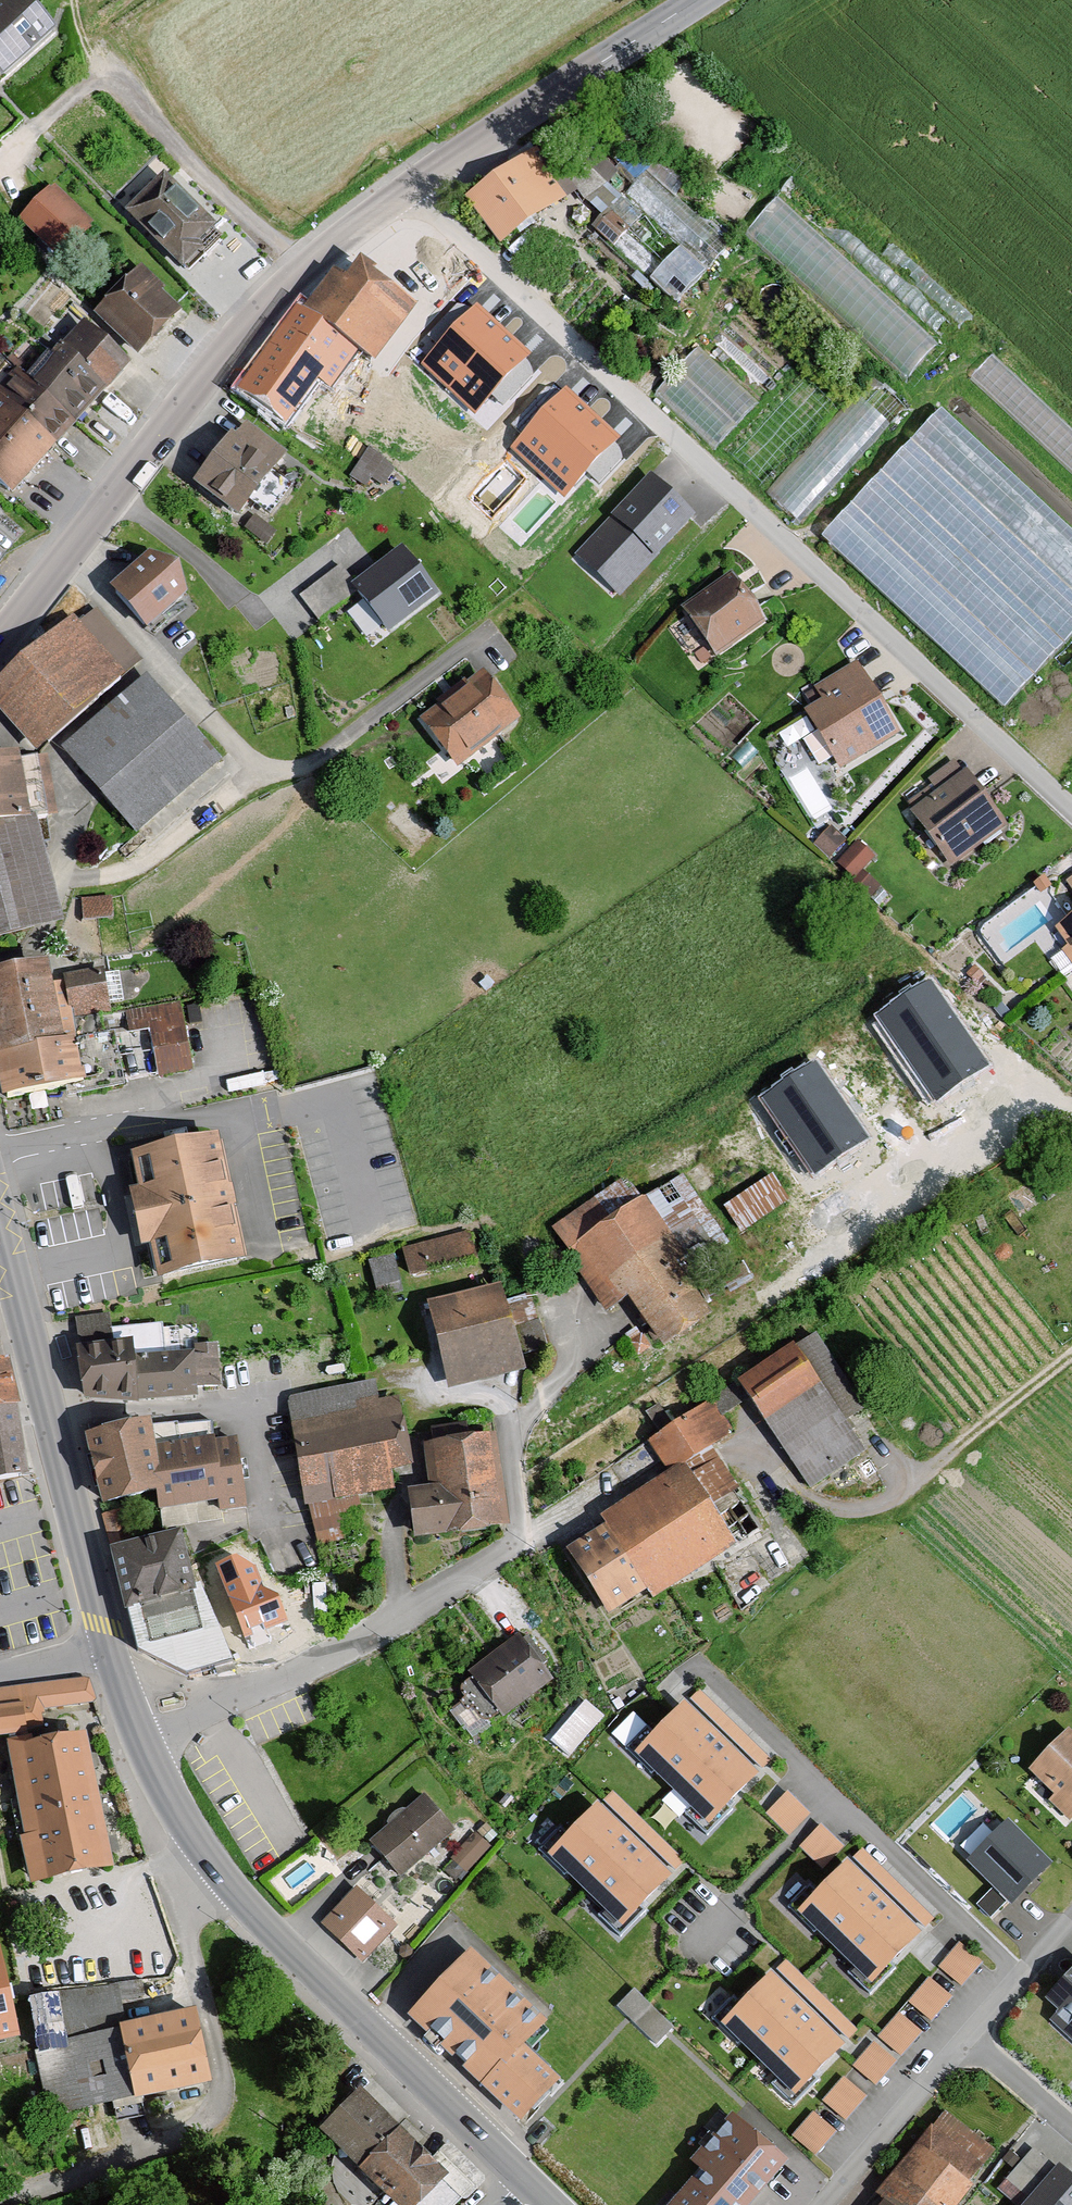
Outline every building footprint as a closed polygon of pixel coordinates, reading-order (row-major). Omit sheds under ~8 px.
[(0,15),(0,80),(8,89),(65,36),(31,0),(16,0),(0,15)] [(605,208),(594,220),(676,298),(709,263),(683,238),(668,254),(598,187),(621,162),(604,146),(573,178),(605,208)] [(567,196),(533,148),(464,197),(498,245),(567,196)] [(213,225),(161,172),(123,210),(179,267),(200,246),(196,242),(213,225)] [(92,225),(53,184),(17,219),(56,259),(92,225)] [(940,343),(778,196),(743,234),(906,381),(940,343)] [(445,264),(410,234),(374,269),(418,301),(445,264)] [(374,269),(358,258),(344,277),(332,269),(302,311),(358,350),(374,362),(418,301),(374,269)] [(161,285),(139,264),(91,313),(135,355),(180,309),(158,289),(161,285)] [(302,311),(292,303),(232,387),(287,426),(320,381),(331,389),(358,350),(302,311)] [(529,354),(476,304),(421,362),(474,412),(529,354)] [(128,362),(83,321),(59,347),(104,389),(128,362)] [(677,369),(737,425),(759,402),(699,346),(677,369)] [(59,347),(29,379),(15,367),(0,384),(0,394),(54,443),(104,389),(59,347)] [(1025,423),(1047,401),(994,348),(972,370),(1025,423)] [(737,425),(677,369),(655,393),(715,449),(737,425)] [(905,406),(872,376),(767,492),(800,522),(905,406)] [(615,435),(566,392),(518,446),(566,489),(615,435)] [(8,494),(54,443),(0,394),(0,487),(8,494)] [(1071,591),(1071,530),(942,408),(912,440),(1071,591)] [(287,453),(241,418),(191,483),(237,518),(287,453)] [(912,440),(882,472),(1065,644),(1071,637),(1071,591),(912,440)] [(354,466),(380,484),(397,459),(371,441),(354,466)] [(1065,644),(882,472),(851,504),(1034,677),(1065,644)] [(695,515),(650,473),(574,555),(620,596),(695,515)] [(1034,677),(851,504),(821,537),(1004,709),(1034,677)] [(438,595),(401,546),(351,585),(388,633),(438,595)] [(151,553),(107,586),(140,630),(184,598),(151,553)] [(767,622),(732,572),(682,606),(717,657),(767,622)] [(0,677),(0,714),(35,752),(138,658),(93,609),(80,621),(71,612),(0,677)] [(902,732),(858,660),(814,687),(822,700),(805,710),(840,769),(902,732)] [(521,719),(483,670),(419,719),(456,768),(521,719)] [(144,675),(60,746),(133,831),(216,760),(144,675)] [(91,702),(58,732),(64,739),(97,709),(91,702)] [(62,924),(32,816),(29,817),(16,752),(0,755),(0,939),(62,924)] [(1010,825),(968,769),(911,811),(953,867),(1010,825)] [(847,840),(831,826),(814,845),(830,859),(847,840)] [(855,870),(874,850),(861,838),(843,858),(855,870)] [(1056,929),(1069,947),(1062,951),(1071,965),(1071,918),(1056,929)] [(0,972),(0,1100),(64,1088),(66,1097),(122,1086),(112,1033),(76,1039),(72,1020),(110,1013),(101,967),(62,974),(63,981),(48,984),(44,964),(0,972)] [(983,1062),(932,984),(878,1019),(929,1097),(983,1062)] [(179,1001),(125,1010),(129,1032),(149,1029),(157,1076),(191,1070),(179,1001)] [(866,1139),(815,1061),(762,1096),(813,1174),(866,1139)] [(215,1139),(130,1157),(137,1192),(125,1195),(137,1252),(148,1249),(155,1281),(241,1263),(215,1139)] [(775,1167),(725,1199),(741,1225),(792,1194),(775,1167)] [(684,1259),(644,1200),(565,1254),(607,1315),(627,1300),(663,1352),(713,1318),(676,1265),(684,1259)] [(404,1241),(411,1267),(478,1249),(471,1223),(404,1241)] [(371,1256),(379,1279),(401,1272),(394,1249),(371,1256)] [(501,1286),(425,1305),(448,1392),(524,1372),(501,1286)] [(868,1402),(821,1332),(744,1384),(811,1483),(861,1450),(840,1420),(868,1402)] [(128,1344),(72,1350),(80,1405),(135,1406),(130,1359),(128,1344)] [(195,1401),(192,1353),(130,1359),(135,1406),(195,1401)] [(6,1355),(0,1356),(0,1406),(19,1402),(6,1355)] [(373,1380),(284,1397),(306,1508),(309,1508),(358,1498),(392,1491),(389,1475),(412,1470),(398,1398),(377,1402),(373,1380)] [(32,1473),(19,1402),(0,1406),(0,1479),(32,1473)] [(732,1434),(711,1402),(648,1443),(669,1475),(682,1466),(732,1434)] [(147,1428),(146,1425),(80,1441),(98,1511),(153,1499),(156,1514),(215,1504),(217,1513),(245,1510),(236,1442),(214,1444),(212,1420),(147,1428)] [(496,1438),(423,1448),(429,1491),(406,1494),(414,1544),(509,1530),(496,1438)] [(735,1547),(682,1466),(669,1475),(599,1521),(604,1529),(647,1594),(652,1602),(735,1547)] [(358,1498),(309,1508),(317,1546),(353,1539),(349,1518),(361,1516),(358,1498)] [(121,1511),(101,1516),(110,1550),(130,1545),(121,1511)] [(647,1594),(604,1529),(564,1555),(607,1620),(647,1594)] [(177,1534),(105,1553),(135,1657),(185,1682),(231,1667),(223,1649),(198,1590),(192,1592),(177,1534)] [(237,1557),(218,1565),(246,1635),(286,1619),(276,1595),(260,1587),(252,1566),(237,1557)] [(558,1679),(523,1633),(472,1671),(507,1718),(558,1679)] [(0,1688),(0,1737),(30,1733),(30,1728),(45,1726),(43,1708),(93,1702),(87,1677),(0,1688)] [(588,1692),(552,1733),(571,1750),(607,1709),(588,1692)] [(765,1773),(692,1701),(640,1754),(714,1826),(765,1773)] [(36,1743),(35,1735),(9,1740),(28,1836),(23,1837),(32,1884),(118,1868),(91,1732),(36,1743)] [(1030,1773),(1057,1800),(1050,1808),(1071,1829),(1071,1827),(1071,1737),(1069,1734),(1030,1773)] [(788,1783),(766,1807),(790,1830),(813,1806),(788,1783)] [(427,1799),(371,1844),(399,1879),(455,1834),(427,1799)] [(678,1876),(604,1804),(553,1856),(627,1928),(678,1876)] [(820,1860),(844,1838),(824,1816),(800,1839),(820,1860)] [(973,1849),(994,1827),(985,1818),(963,1840),(973,1849)] [(1052,1861),(1008,1818),(967,1859),(1012,1903),(1052,1861)] [(473,1860),(488,1836),(476,1829),(461,1852),(473,1860)] [(929,1934),(856,1862),(804,1915),(878,1987),(929,1934)] [(397,1925),(356,1886),(322,1922),(363,1961),(397,1925)] [(960,1936),(940,1961),(965,1980),(984,1955),(960,1936)] [(557,2023),(478,1950),(414,2018),(528,2124),(567,2082),(532,2049),(557,2023)] [(14,2029),(0,1965),(0,2033),(14,2029)] [(934,2016),(955,1990),(930,1970),(909,1996),(934,2016)] [(853,2046),(779,1974),(728,2026),(802,2098),(853,2046)] [(1047,2002),(1059,2013),(1050,2022),(1071,2043),(1071,1976),(1047,2002)] [(142,1977),(61,1992),(72,2050),(40,2055),(51,2115),(141,2099),(128,2024),(124,2001),(146,1997),(142,1977)] [(634,1983),(618,2000),(659,2037),(675,2020),(634,1983)] [(72,2050),(61,1992),(30,1998),(40,2055),(72,2050)] [(902,2050),(925,2026),(902,2004),(880,2029),(902,2050)] [(216,2085),(202,2011),(128,2024),(141,2099),(216,2085)] [(854,2060),(879,2079),(901,2050),(876,2031),(854,2060)] [(844,2068),(824,2095),(850,2114),(870,2087),(844,2068)] [(406,2127),(365,2089),(325,2132),(365,2170),(406,2127)] [(793,2129),(819,2149),(839,2123),(814,2104),(793,2129)] [(739,2114),(696,2163),(707,2172),(678,2204),(758,2204),(795,2163),(739,2114)] [(895,2204),(965,2204),(979,2186),(975,2183),(989,2165),(935,2125),(882,2196),(890,2202),(895,2204)] [(365,2170),(402,2204),(432,2204),(458,2177),(406,2127),(365,2170)] [(1000,2184),(1016,2197),(1049,2153),(1032,2141),(1000,2184)] [(1067,2164),(1031,2204),(1071,2204),(1071,2169),(1067,2164)]
